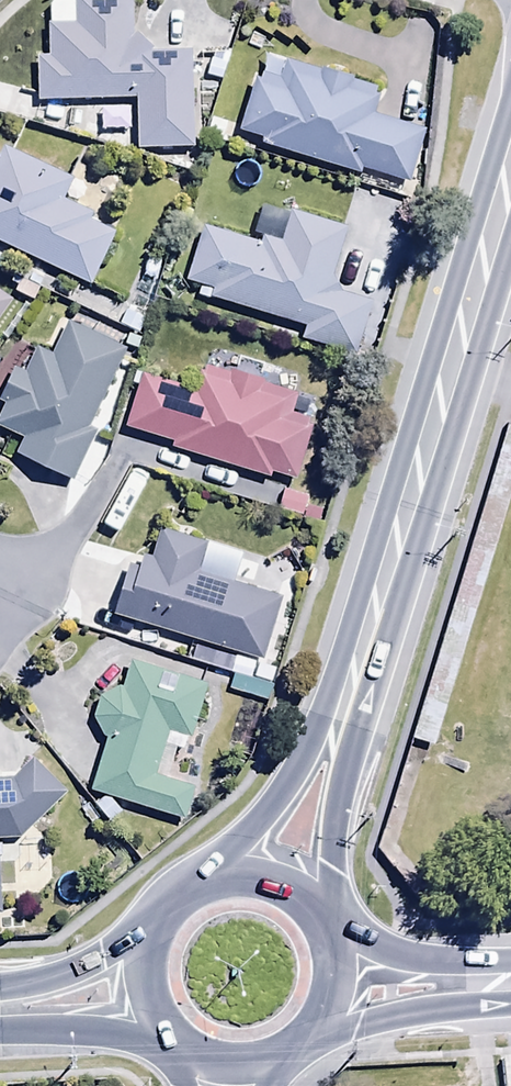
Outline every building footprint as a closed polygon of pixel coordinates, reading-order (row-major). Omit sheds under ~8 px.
[(150,50),(131,31),(130,0),(54,0),(48,6),(47,57),(35,58),(37,102),(134,99),(136,150),(192,148),(188,49),(150,50)] [(261,136),(258,146),(360,176),(362,170),(407,183),(422,130),(372,116),(380,90),(267,57),(260,80),(253,78),(238,129),(261,136)] [(90,286),(115,230),(91,219),(93,214),(63,200),(72,180),(0,147),(0,244),(90,286)] [(328,290),(345,229),(260,205),(250,241),(201,227),(185,283),(201,288),(198,297),(303,327),(300,339),(355,354),(370,302),(328,290)] [(13,301),(0,292),(0,319),(13,301)] [(89,426),(127,349),(66,319),(48,356),(37,350),(23,377),(11,371),(0,394),(0,406),(3,407),(0,413),(0,430),(21,440),(13,455),(71,483),(97,430),(89,426)] [(174,442),(171,449),(269,480),(271,473),(292,480),(310,422),(290,416),(297,392),(204,363),(194,393),(141,376),(125,427),(174,442)] [(282,491),(276,513),(317,524),(321,511),(307,507),(310,498),(282,491)] [(207,545),(159,531),(151,558),(142,556),(139,566),(129,563),(111,616),(259,660),(277,598),(198,575),(207,545)] [(106,738),(90,792),(182,820),(192,787),(151,775),(165,728),(190,736),(205,686),(131,663),(123,690),(99,695),(92,716),(106,738)] [(232,676),(227,693),(267,704),(272,687),(232,676)] [(15,840),(65,796),(33,761),(14,779),(0,780),(0,840),(15,840)]
